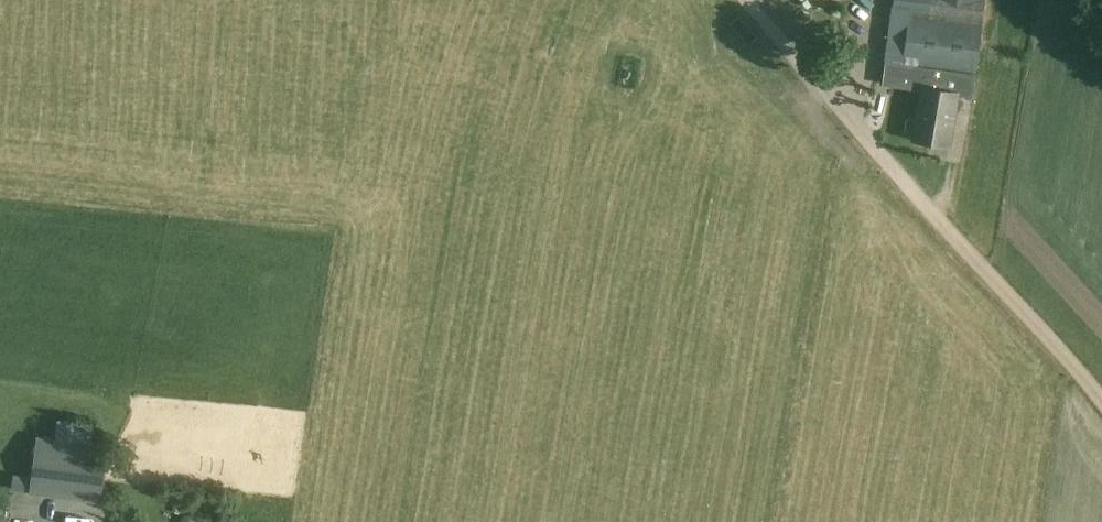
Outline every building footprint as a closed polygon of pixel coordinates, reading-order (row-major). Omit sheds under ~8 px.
[(977,73),(987,0),(895,0),(893,17),(889,16),(883,60),(977,73)] [(910,117),(905,121),(903,131),(907,136),(913,137),(912,140),(951,146),(960,93),(939,89),(940,83),(938,79),(926,77),(922,80),(916,118),(910,117)] [(83,431),(86,419),(59,414),(57,426),(83,431)] [(108,446),(38,436),(31,492),(101,501),(108,446)]
